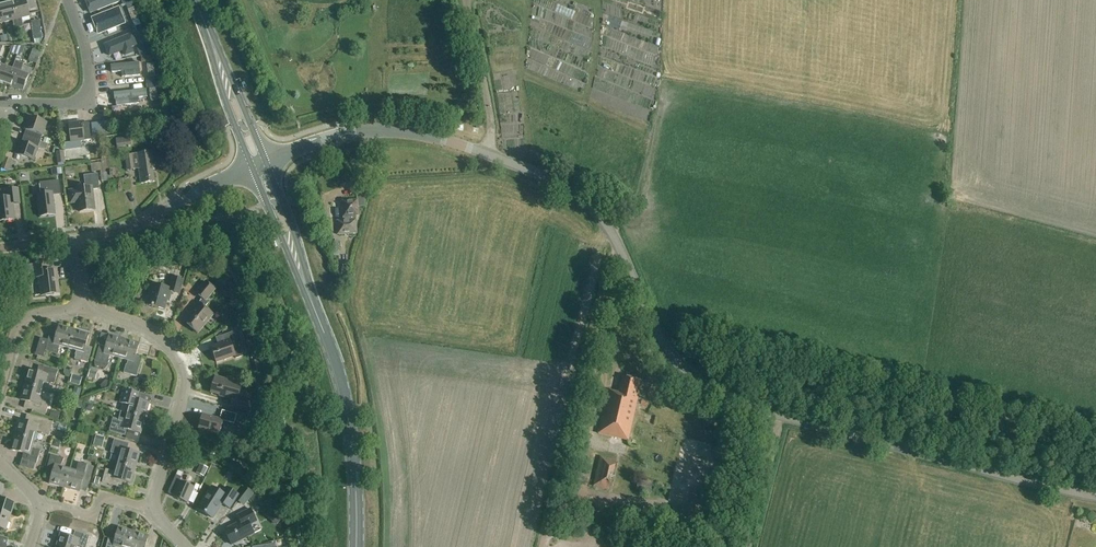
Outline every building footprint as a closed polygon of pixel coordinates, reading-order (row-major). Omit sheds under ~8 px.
[(26,0),(24,0),(13,3),(19,28),(23,27),(21,19),(30,17),(26,0)] [(90,11),(119,0),(86,0),(90,11)] [(131,1),(119,6),(122,12),(134,7),(131,1)] [(13,3),(0,6),(4,23),(12,21),(14,29),(19,28),(13,3)] [(120,7),(93,18),(99,32),(125,22),(120,7)] [(134,7),(128,9),(132,21),(138,18),(134,7)] [(33,19),(35,34),(44,33),(42,18),(33,19)] [(579,30),(579,26),(580,26),(580,19),(569,18),(569,24),(575,24),(574,30),(579,30)] [(137,49),(140,57),(153,54),(148,41),(143,30),(137,32),(141,44),(143,47),(137,49)] [(133,31),(105,42),(110,55),(123,50),(125,56),(135,52),(133,47),(138,45),(133,31)] [(15,60),(20,62),(23,54),(18,52),(15,60)] [(112,62),(112,71),(122,70),(122,78),(141,76),(140,60),(112,62)] [(0,78),(0,83),(10,87),(19,62),(15,61),(12,69),(4,66),(0,78)] [(19,62),(10,87),(23,91),(29,75),(21,72),(24,64),(19,62)] [(146,88),(114,90),(115,106),(140,104),(139,95),(146,94),(146,88)] [(156,88),(149,89),(151,102),(157,101),(156,88)] [(42,136),(47,123),(29,117),(26,126),(25,125),(23,129),(26,130),(24,136),(40,142),(41,139),(42,136)] [(78,122),(68,124),(61,124),(62,131),(69,130),(71,143),(84,141),(91,140),(89,123),(82,124),(82,121),(78,122)] [(93,135),(105,133),(104,122),(91,124),(93,135)] [(18,146),(15,155),(34,161),(38,150),(40,150),(41,149),(46,151),(48,145),(47,145),(47,144),(40,142),(24,136),(22,143),(19,142),(18,146)] [(116,139),(117,148),(131,146),(130,137),(116,139)] [(98,140),(87,141),(89,151),(100,150),(98,140)] [(57,164),(65,163),(63,151),(56,152),(57,164)] [(140,184),(154,182),(153,170),(155,170),(153,153),(127,157),(129,171),(138,170),(140,184)] [(0,169),(8,172),(12,161),(4,158),(0,169)] [(99,163),(91,164),(92,172),(100,171),(99,163)] [(64,168),(65,176),(75,174),(74,167),(64,168)] [(86,188),(77,189),(77,191),(70,191),(71,203),(79,202),(80,212),(94,211),(92,191),(100,190),(98,175),(84,176),(86,188)] [(40,217),(55,215),(53,196),(61,195),(59,181),(40,183),(41,194),(37,195),(40,217)] [(15,220),(13,205),(20,204),(19,189),(6,190),(7,198),(0,199),(0,222),(15,220)] [(342,202),(343,221),(337,222),(337,235),(357,234),(356,217),(358,216),(357,201),(342,202)] [(339,251),(339,241),(330,242),(331,252),(339,251)] [(57,280),(56,270),(49,271),(48,262),(35,264),(37,278),(39,278),(41,296),(58,294),(56,280),(57,280)] [(147,305),(165,310),(168,297),(170,297),(172,292),(179,294),(183,281),(172,278),(169,289),(153,284),(147,305)] [(183,322),(197,333),(213,315),(205,308),(208,303),(206,301),(215,290),(205,282),(195,294),(202,300),(199,303),(198,303),(183,322)] [(237,331),(241,343),(249,340),(245,328),(243,323),(235,326),(237,331)] [(58,351),(60,346),(69,349),(74,330),(59,326),(55,338),(49,337),(48,341),(40,338),(35,356),(43,358),(45,351),(58,355),(59,351),(58,351)] [(89,334),(74,330),(69,349),(78,352),(77,356),(76,356),(75,360),(88,364),(92,349),(85,347),(89,334)] [(223,343),(211,347),(216,363),(234,357),(235,359),(242,357),(233,332),(221,337),(223,343)] [(100,346),(95,361),(95,366),(105,369),(108,365),(107,365),(107,364),(108,365),(109,361),(110,356),(119,359),(124,340),(109,335),(105,348),(100,346)] [(124,340),(119,359),(128,361),(127,366),(126,366),(124,373),(137,377),(142,358),(136,356),(139,344),(124,340)] [(41,374),(29,370),(25,385),(43,390),(46,381),(51,382),(50,383),(54,384),(57,371),(43,367),(41,374)] [(69,378),(72,372),(64,370),(63,374),(66,377),(69,378)] [(97,373),(90,371),(88,378),(95,380),(97,373)] [(72,375),(70,383),(80,386),(82,378),(72,375)] [(215,377),(211,393),(223,397),(232,400),(230,407),(245,411),(248,399),(238,396),(241,385),(215,377)] [(636,406),(638,399),(638,398),(636,398),(640,381),(622,377),(618,393),(608,391),(598,434),(628,441),(636,406)] [(139,379),(137,388),(146,391),(149,382),(139,379)] [(257,390),(265,392),(267,386),(259,383),(257,390)] [(43,390),(25,385),(21,400),(25,401),(23,408),(31,410),(46,414),(49,401),(46,400),(45,401),(41,399),(43,390)] [(79,399),(81,390),(74,388),(72,397),(79,399)] [(599,390),(591,388),(588,403),(595,405),(599,390)] [(145,419),(149,404),(137,400),(138,394),(124,390),(120,403),(124,404),(129,405),(127,413),(145,419)] [(649,402),(638,399),(636,406),(640,407),(640,406),(647,408),(649,402)] [(84,410),(91,412),(93,405),(86,403),(84,410)] [(202,415),(198,429),(220,434),(224,421),(234,424),(237,414),(222,410),(219,419),(202,415)] [(51,411),(50,418),(58,420),(60,413),(51,411)] [(140,434),(145,419),(127,413),(126,414),(121,412),(118,421),(112,419),(109,432),(126,437),(128,431),(140,434)] [(19,420),(15,435),(34,441),(37,432),(41,433),(41,434),(49,436),(52,422),(26,415),(24,422),(19,420)] [(223,434),(220,444),(231,447),(234,437),(223,434)] [(15,435),(11,451),(24,454),(22,461),(37,465),(40,452),(36,451),(32,450),(34,441),(15,435)] [(93,446),(102,448),(105,439),(96,436),(93,446)] [(52,447),(59,449),(61,442),(54,440),(52,447)] [(135,469),(139,454),(127,451),(129,444),(114,440),(110,454),(114,455),(114,454),(119,455),(117,464),(135,469)] [(64,488),(70,470),(60,467),(62,463),(63,459),(51,456),(47,470),(53,472),(49,484),(64,488)] [(616,461),(600,457),(593,486),(609,490),(616,461)] [(70,470),(64,488),(79,493),(80,491),(86,493),(93,467),(80,464),(78,465),(76,472),(70,470)] [(135,469),(117,464),(114,473),(109,472),(110,471),(106,470),(102,483),(116,487),(116,488),(123,490),(125,483),(131,484),(135,469)] [(196,473),(204,477),(208,468),(200,465),(196,473)] [(173,497),(187,504),(194,488),(180,482),(184,472),(179,469),(168,493),(173,495),(173,497)] [(653,482),(639,479),(636,489),(650,493),(653,482)] [(14,504),(1,499),(5,487),(0,485),(0,529),(6,531),(14,504)] [(198,510),(212,519),(222,504),(229,509),(238,495),(226,488),(222,494),(212,488),(198,510)] [(259,501),(262,496),(249,488),(242,500),(248,503),(252,497),(259,501)] [(268,517),(273,512),(266,505),(261,510),(268,517)] [(224,531),(231,546),(254,534),(250,524),(257,520),(251,509),(237,516),(240,522),(224,531)] [(118,528),(115,540),(108,539),(106,546),(129,546),(133,532),(118,528)] [(60,534),(56,546),(76,546),(77,546),(80,546),(86,546),(89,536),(75,532),(73,538),(60,534)] [(129,546),(145,546),(148,536),(133,532),(129,546)] [(6,546),(8,539),(0,537),(0,546),(6,546)]
